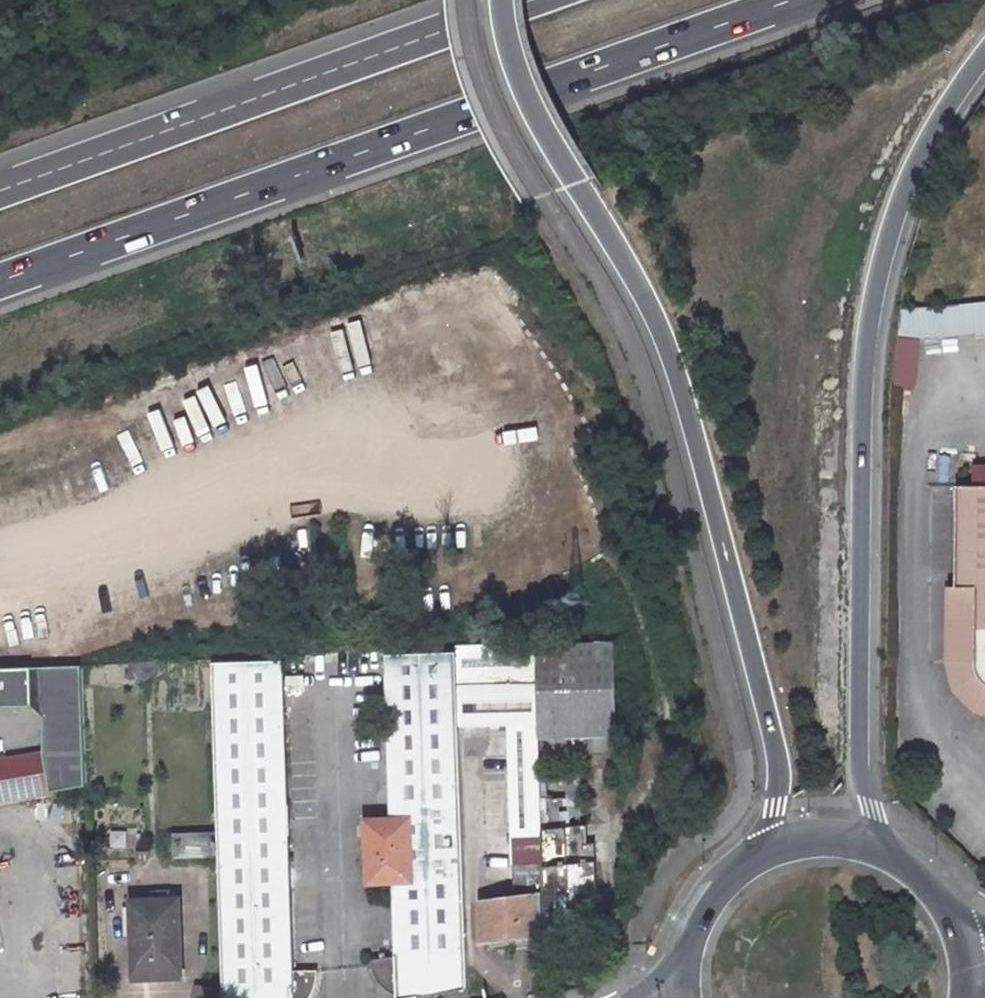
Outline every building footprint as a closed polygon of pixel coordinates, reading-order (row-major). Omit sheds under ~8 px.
[(904,308),(900,338),(984,330),(984,301),(904,308)] [(952,486),(951,589),(971,590),(970,662),(973,669),(978,675),(983,681),(984,683),(984,486),(952,486)] [(971,590),(951,589),(943,589),(943,671),(946,683),(951,694),(957,701),(965,708),(974,713),(984,716),(984,683),(983,681),(978,675),(973,669),(970,662),(971,590)] [(615,641),(534,644),(537,737),(619,735),(615,641)] [(540,833),(538,774),(534,644),(456,648),(457,656),(459,727),(509,725),(511,833),(540,833)] [(392,817),(367,818),(369,880),(394,880),(396,954),(373,959),(374,969),(376,977),(381,983),(386,988),(390,991),(397,994),(397,997),(408,997),(466,989),(459,727),(457,656),(387,658),(392,817)] [(126,680),(165,679),(164,661),(125,663),(126,680)] [(27,706),(40,717),(40,753),(0,760),(0,798),(83,784),(79,665),(0,668),(0,707),(27,706)] [(281,665),(226,667),(211,667),(222,997),(309,997),(311,995),(314,989),(316,981),(316,971),(291,969),(281,665)] [(542,895),(543,933),(581,932),(580,895),(598,895),(597,847),(589,847),(589,828),(582,828),(581,771),(539,772),(538,774),(540,833),(542,861),(542,895)] [(542,861),(512,861),(512,896),(479,899),(480,939),(541,933),(539,896),(542,895),(542,861)] [(152,962),(152,968),(179,967),(176,901),(129,902),(132,962),(152,962)] [(515,941),(515,947),(541,945),(541,933),(493,938),(493,943),(515,941)] [(220,984),(193,985),(193,997),(220,997),(220,984)]
